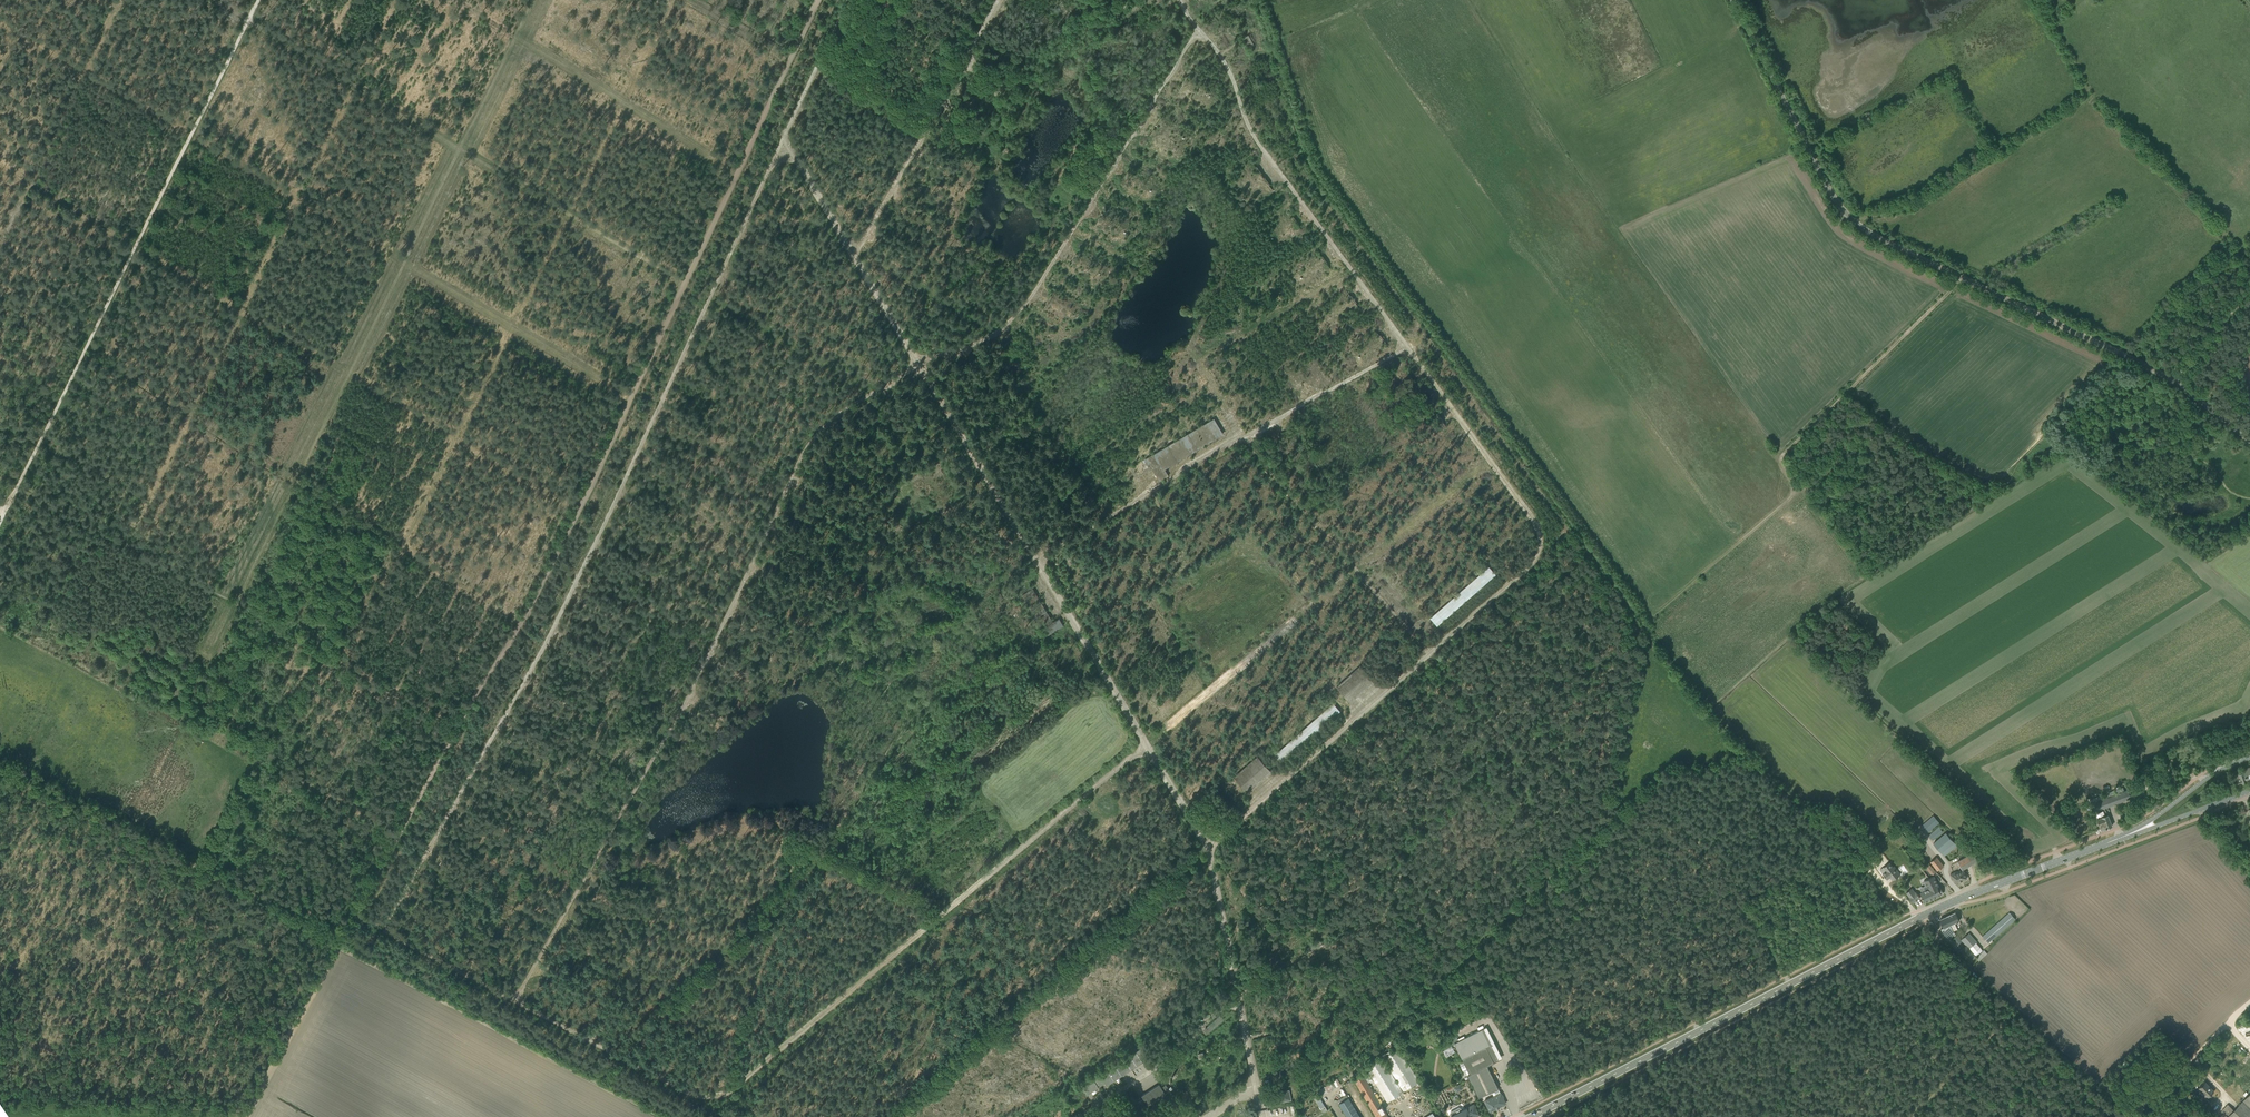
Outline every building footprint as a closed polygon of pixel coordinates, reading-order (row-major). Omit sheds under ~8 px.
[(897,15),(905,0),(869,0),(897,15)] [(1248,35),(1242,38),(1246,45),(1242,47),(1244,51),(1254,45),(1248,35)] [(914,324),(908,327),(916,341),(920,339),(918,335),(920,334),(914,324)] [(1214,418),(1143,460),(1148,468),(1151,467),(1159,482),(1169,476),(1165,470),(1223,435),(1214,418)] [(1174,539),(1165,545),(1170,553),(1179,547),(1174,539)] [(1317,546),(1311,552),(1314,555),(1320,549),(1317,546)] [(1489,567),(1430,618),(1437,626),(1496,574),(1489,567)] [(1033,588),(1022,595),(1047,636),(1064,626),(1059,618),(1053,622),(1033,588)] [(1360,666),(1336,687),(1350,703),(1374,682),(1360,666)] [(1277,752),(1274,755),(1281,763),(1284,760),(1340,711),(1333,703),(1277,752)] [(1257,756),(1234,777),(1247,793),(1271,772),(1257,756)] [(2236,785),(2242,783),(2247,781),(2248,784),(2249,783),(2249,767),(2242,770),(2243,772),(2233,776),(2234,780),(2236,785)] [(2091,803),(2094,812),(2131,798),(2128,790),(2091,803)] [(1921,826),(1927,833),(1940,823),(1934,815),(1921,826)] [(2102,817),(2103,818),(2097,819),(2101,830),(2106,828),(2112,826),(2108,815),(2102,817)] [(1939,827),(1929,835),(1933,840),(1943,832),(1939,827)] [(1957,845),(1946,832),(1933,843),(1945,856),(1957,845)] [(1917,839),(1912,833),(1907,838),(1912,844),(1917,839)] [(1958,861),(1963,870),(1978,861),(1973,852),(1958,861)] [(1931,862),(1938,871),(1944,865),(1937,856),(1931,862)] [(1889,862),(1880,870),(1887,879),(1890,877),(1893,880),(1899,875),(1900,874),(1897,870),(1894,866),(1893,867),(1891,864),(1889,862)] [(1926,868),(1932,875),(1936,872),(1930,864),(1926,868)] [(1967,877),(1966,873),(1965,873),(1964,870),(1963,870),(1962,869),(1950,874),(1952,879),(1953,879),(1955,883),(1959,881),(1963,880),(1967,878),(1966,877),(1967,877)] [(1924,880),(1929,889),(1933,898),(1941,894),(1943,893),(1940,887),(1939,884),(1934,876),(1924,880)] [(1915,892),(1912,888),(1906,893),(1909,897),(1913,903),(1920,897),(1916,892),(1915,892)] [(1933,898),(1929,889),(1920,893),(1925,902),(1933,898)] [(1948,916),(1951,923),(1955,930),(1957,929),(1955,923),(1959,921),(1955,912),(1948,916)] [(1982,937),(1988,943),(2011,923),(2015,919),(2009,913),(1982,937)] [(1951,923),(1948,916),(1940,919),(1942,924),(1947,934),(1953,931),(1955,930),(1951,923)] [(1977,941),(1969,933),(1961,939),(1970,949),(1975,955),(1982,949),(1982,948),(1976,942),(1977,941)] [(1306,948),(1308,951),(1322,943),(1318,938),(1313,941),(1314,943),(1306,948)] [(1970,949),(1963,956),(1969,961),(1975,955),(1970,949)] [(1984,949),(1976,957),(1982,963),(1990,955),(1984,949)] [(1490,1112),(1505,1104),(1503,1098),(1504,1097),(1502,1094),(1502,1095),(1501,1092),(1500,1093),(1498,1090),(1498,1088),(1496,1084),(1498,1084),(1495,1079),(1494,1079),(1487,1066),(1502,1059),(1486,1027),(1464,1038),(1464,1036),(1458,1039),(1456,1035),(1440,1044),(1443,1049),(1454,1043),(1464,1062),(1468,1070),(1465,1071),(1479,1098),(1491,1091),(1494,1096),(1484,1101),(1490,1112)] [(1403,1091),(1419,1082),(1397,1046),(1381,1055),(1391,1072),(1390,1072),(1381,1057),(1365,1066),(1387,1102),(1402,1092),(1402,1091),(1393,1076),(1403,1091)] [(1446,1057),(1455,1052),(1451,1046),(1443,1051),(1446,1057)] [(1096,1092),(1095,1090),(1105,1083),(1107,1085),(1116,1079),(1118,1082),(1121,1080),(1119,1078),(1149,1058),(1142,1047),(1100,1075),(1082,1087),(1087,1095),(1091,1092),(1093,1094),(1096,1092)] [(1376,1116),(1388,1116),(1368,1083),(1372,1080),(1366,1070),(1362,1073),(1362,1072),(1353,1078),(1353,1079),(1376,1116)] [(2126,1083),(2127,1085),(2125,1087),(2129,1091),(2135,1085),(2130,1079),(2126,1083)] [(1320,1096),(1336,1087),(1333,1082),(1317,1091),(1320,1096)] [(2204,1095),(2207,1098),(2214,1091),(2205,1082),(2199,1088),(2205,1094),(2204,1095)] [(1135,1116),(1139,1116),(1148,1111),(1147,1110),(1150,1108),(1151,1109),(1173,1095),(1170,1091),(1173,1089),(1171,1086),(1168,1088),(1166,1084),(1161,1087),(1159,1084),(1158,1084),(1159,1084),(1142,1095),(1144,1099),(1129,1108),(1135,1116)] [(1456,1093),(1462,1089),(1460,1084),(1453,1088),(1456,1093)] [(1262,1092),(1265,1105),(1266,1105),(1266,1108),(1272,1106),(1272,1104),(1273,1105),(1277,1104),(1277,1103),(1278,1103),(1278,1104),(1280,1103),(1280,1102),(1281,1102),(1281,1103),(1283,1103),(1283,1102),(1291,1100),(1289,1089),(1267,1094),(1267,1091),(1262,1092)] [(1348,1097),(1348,1098),(1346,1095),(1337,1100),(1339,1103),(1338,1103),(1347,1116),(1360,1116),(1348,1097)] [(2229,1116),(2249,1116),(2249,1095),(2229,1116)] [(1324,1112),(1328,1110),(1323,1103),(1318,1106),(1323,1113),(1324,1114),(1325,1113),(1324,1112)] [(1473,1104),(1467,1107),(1456,1113),(1455,1112),(1453,1111),(1450,1112),(1450,1114),(1451,1116),(1474,1116),(1479,1114),(1473,1104)] [(2222,1110),(2227,1116),(2233,1109),(2228,1104),(2222,1110)]
